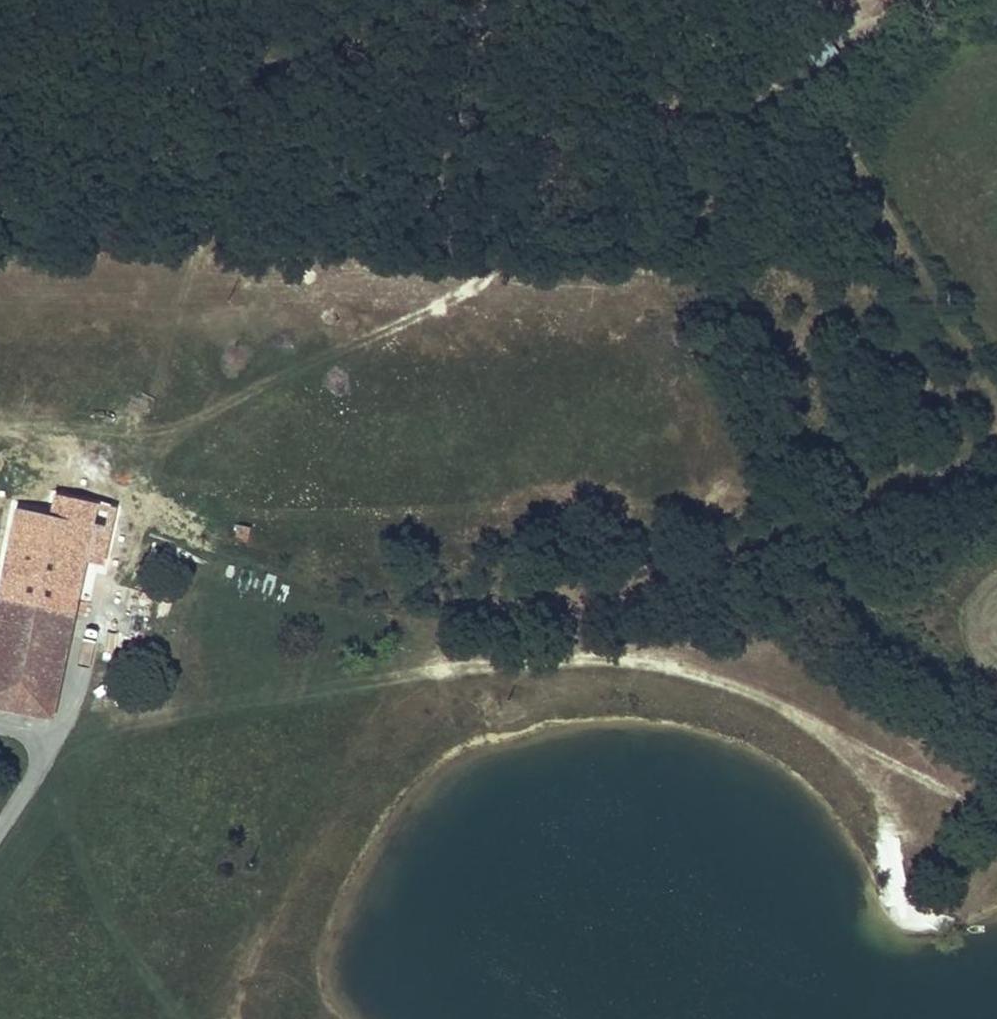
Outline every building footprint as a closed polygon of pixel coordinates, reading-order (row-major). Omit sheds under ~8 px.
[(50,721),(91,528),(19,511),(0,601),(0,710),(50,721)]
